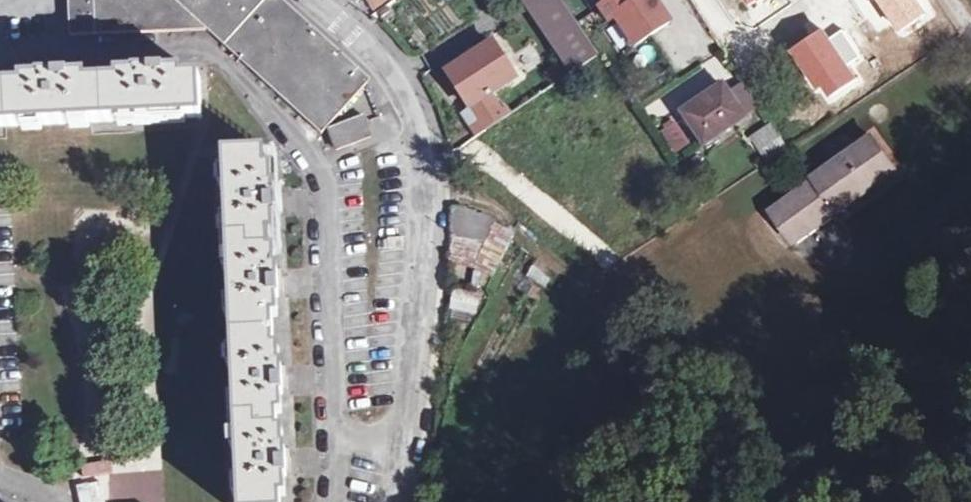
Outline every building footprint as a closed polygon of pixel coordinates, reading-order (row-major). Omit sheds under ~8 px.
[(319,131),(359,84),(264,0),(86,0),(87,28),(201,27),(319,131)] [(393,8),(405,0),(388,0),(393,8)] [(600,63),(557,0),(524,0),(522,1),(576,80),(600,63)] [(608,11),(624,0),(601,0),(608,11)] [(602,15),(611,28),(617,24),(637,53),(671,29),(651,0),(650,0),(634,11),(626,0),(624,0),(608,11),(602,15)] [(753,9),(766,0),(747,0),(753,9)] [(905,36),(928,20),(914,0),(881,0),(905,36)] [(823,93),(828,89),(836,101),(860,85),(852,73),(851,71),(864,62),(847,36),(833,45),(828,37),(799,57),(823,93)] [(519,87),(495,51),(450,81),(489,140),(514,123),(510,118),(505,122),(493,104),(519,87)] [(202,128),(201,86),(167,86),(166,78),(158,79),(157,74),(138,74),(138,87),(71,89),(71,81),(63,81),(61,75),(42,76),(42,90),(0,90),(0,132),(202,128)] [(746,121),(732,100),(725,91),(685,119),(710,155),(723,146),(720,142),(747,123),(746,121)] [(732,100),(746,121),(760,112),(745,91),(732,100)] [(330,140),(339,161),(376,147),(367,126),(330,140)] [(667,141),(679,158),(691,149),(679,132),(667,141)] [(793,154),(777,132),(757,147),(772,168),(793,154)] [(794,254),(895,181),(873,148),(815,190),(817,193),(774,225),(794,254)] [(267,198),(265,164),(224,164),(234,501),(276,501),(276,491),(283,491),(283,481),(293,481),(292,459),(275,460),(274,408),(282,408),(282,399),(291,399),(290,377),(272,377),(271,313),(279,313),(279,303),(289,303),(289,282),(269,283),(268,227),(276,227),(276,220),(285,219),(285,197),(267,198)] [(452,213),(449,265),(504,268),(507,217),(452,213)] [(545,289),(555,273),(535,261),(525,276),(545,289)] [(451,281),(468,285),(472,268),(455,264),(451,281)] [(476,320),(479,291),(452,288),(449,317),(476,320)] [(159,472),(112,476),(114,501),(161,501),(159,472)]
